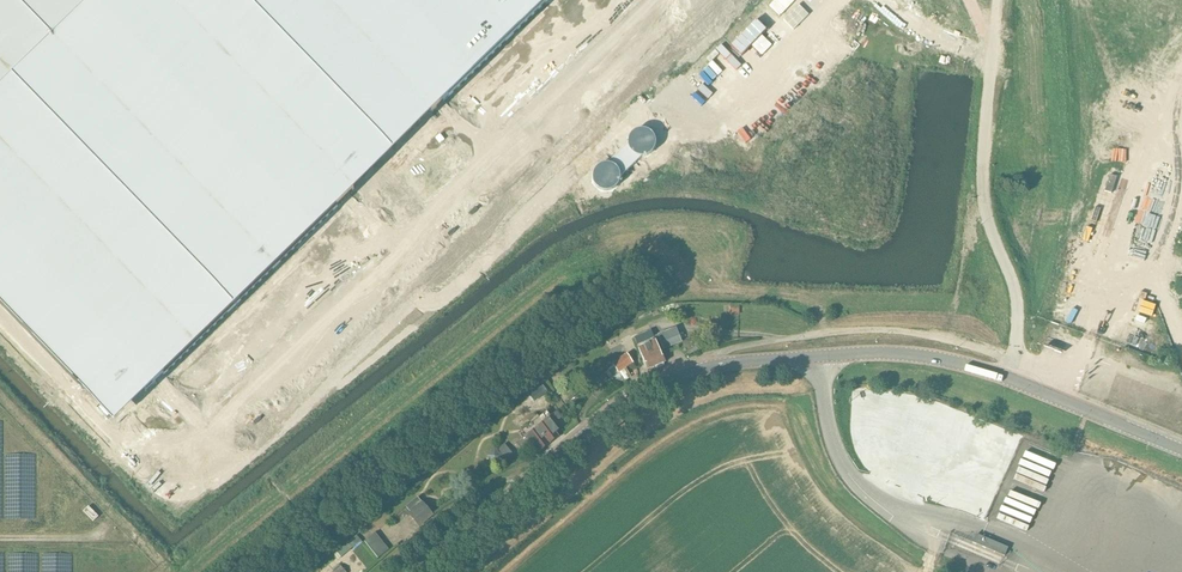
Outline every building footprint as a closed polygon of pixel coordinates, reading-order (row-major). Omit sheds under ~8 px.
[(88,395),(113,421),(133,402),(433,111),(548,0),(0,0),(0,304),(88,395)] [(591,175),(591,178),(592,182),(593,185),(595,188),(598,190),(601,192),(605,193),(609,192),(612,191),(615,189),(618,187),(620,184),(621,180),(621,176),(640,158),(644,158),(648,157),(651,155),(654,152),(656,149),(657,146),(657,142),(657,138),(655,135),(653,132),(650,130),(647,128),(643,127),(639,128),(636,129),(633,131),(630,133),(628,137),(627,140),(627,144),(608,163),(604,163),(600,164),(597,166),(595,168),(593,171),(591,175)] [(475,207),(469,213),(472,216),(478,209),(475,207)] [(453,228),(447,234),(450,237),(456,231),(453,228)] [(652,330),(635,338),(638,345),(646,364),(648,370),(666,362),(664,357),(663,357),(661,353),(658,346),(656,342),(652,330)] [(670,330),(657,335),(664,350),(669,348),(677,345),(670,330)] [(619,373),(633,363),(627,353),(612,363),(613,364),(619,373)] [(542,385),(537,389),(542,395),(547,392),(542,385)] [(572,404),(579,400),(578,400),(589,392),(585,386),(574,394),(574,393),(567,397),(572,404)] [(541,452),(550,444),(559,437),(556,433),(559,431),(554,425),(562,418),(557,412),(549,418),(537,428),(525,438),(516,445),(521,451),(531,444),(535,450),(538,448),(541,452)] [(259,417),(253,422),(255,425),(261,419),(259,417)] [(506,460),(513,454),(505,444),(498,450),(506,460)] [(496,467),(505,461),(495,448),(487,455),(496,467)] [(420,527),(434,515),(424,502),(409,514),(420,527)] [(88,506),(83,511),(94,521),(99,517),(88,506)] [(374,533),(363,542),(378,559),(389,550),(374,533)] [(355,535),(336,550),(341,556),(360,541),(355,535)] [(1005,555),(1008,548),(1002,545),(981,536),(979,535),(976,543),(1005,555)] [(407,551),(412,547),(408,542),(403,545),(407,551)]
